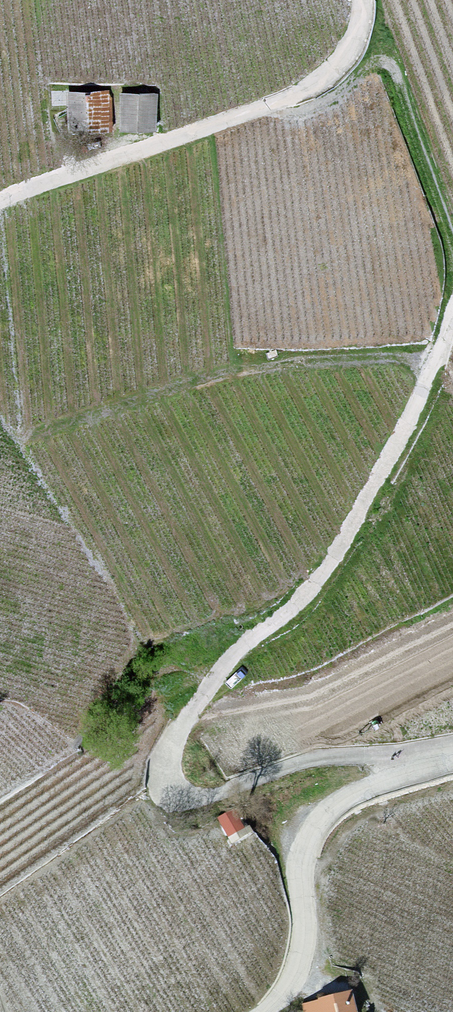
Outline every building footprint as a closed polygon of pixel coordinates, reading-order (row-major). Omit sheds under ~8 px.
[(110,94),(69,94),(69,136),(110,136),(110,94)] [(157,98),(120,96),(118,133),(155,134),(157,98)] [(235,812),(220,819),(230,839),(244,832),(235,812)] [(301,1009),(301,1011),(353,1011),(348,997),(301,1009)]
